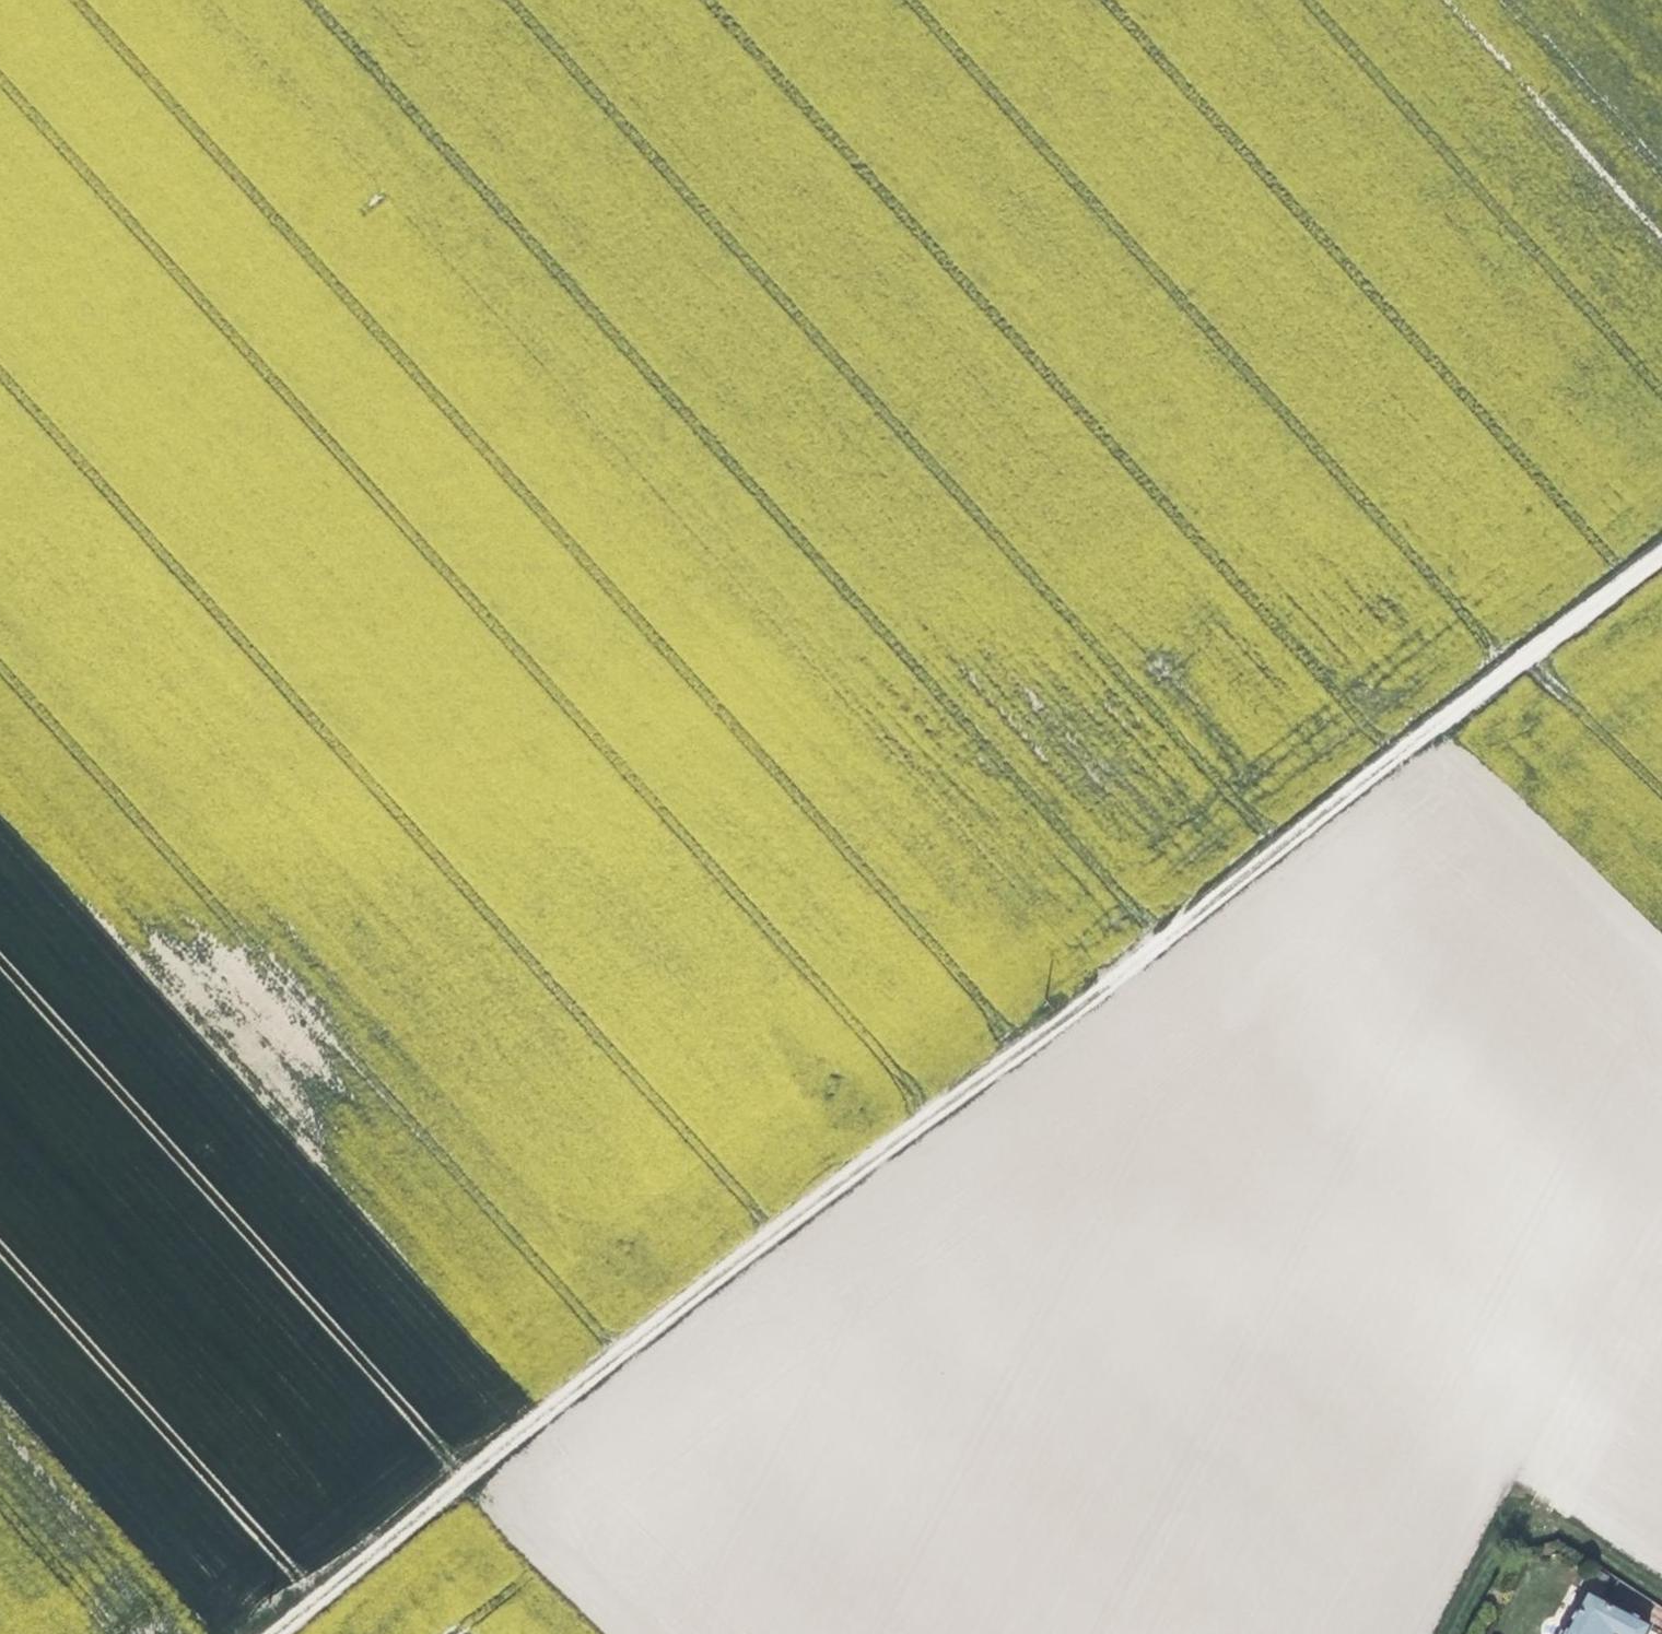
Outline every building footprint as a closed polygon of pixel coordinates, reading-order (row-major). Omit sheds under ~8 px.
[(1618,1580),(1589,1560),(1573,1590),(1580,1594),(1605,1609),(1618,1580)] [(1580,1594),(1559,1633),(1643,1633),(1645,1630),(1605,1609),(1580,1594)] [(1661,1624),(1661,1608),(1651,1608),(1652,1624),(1661,1624)]
